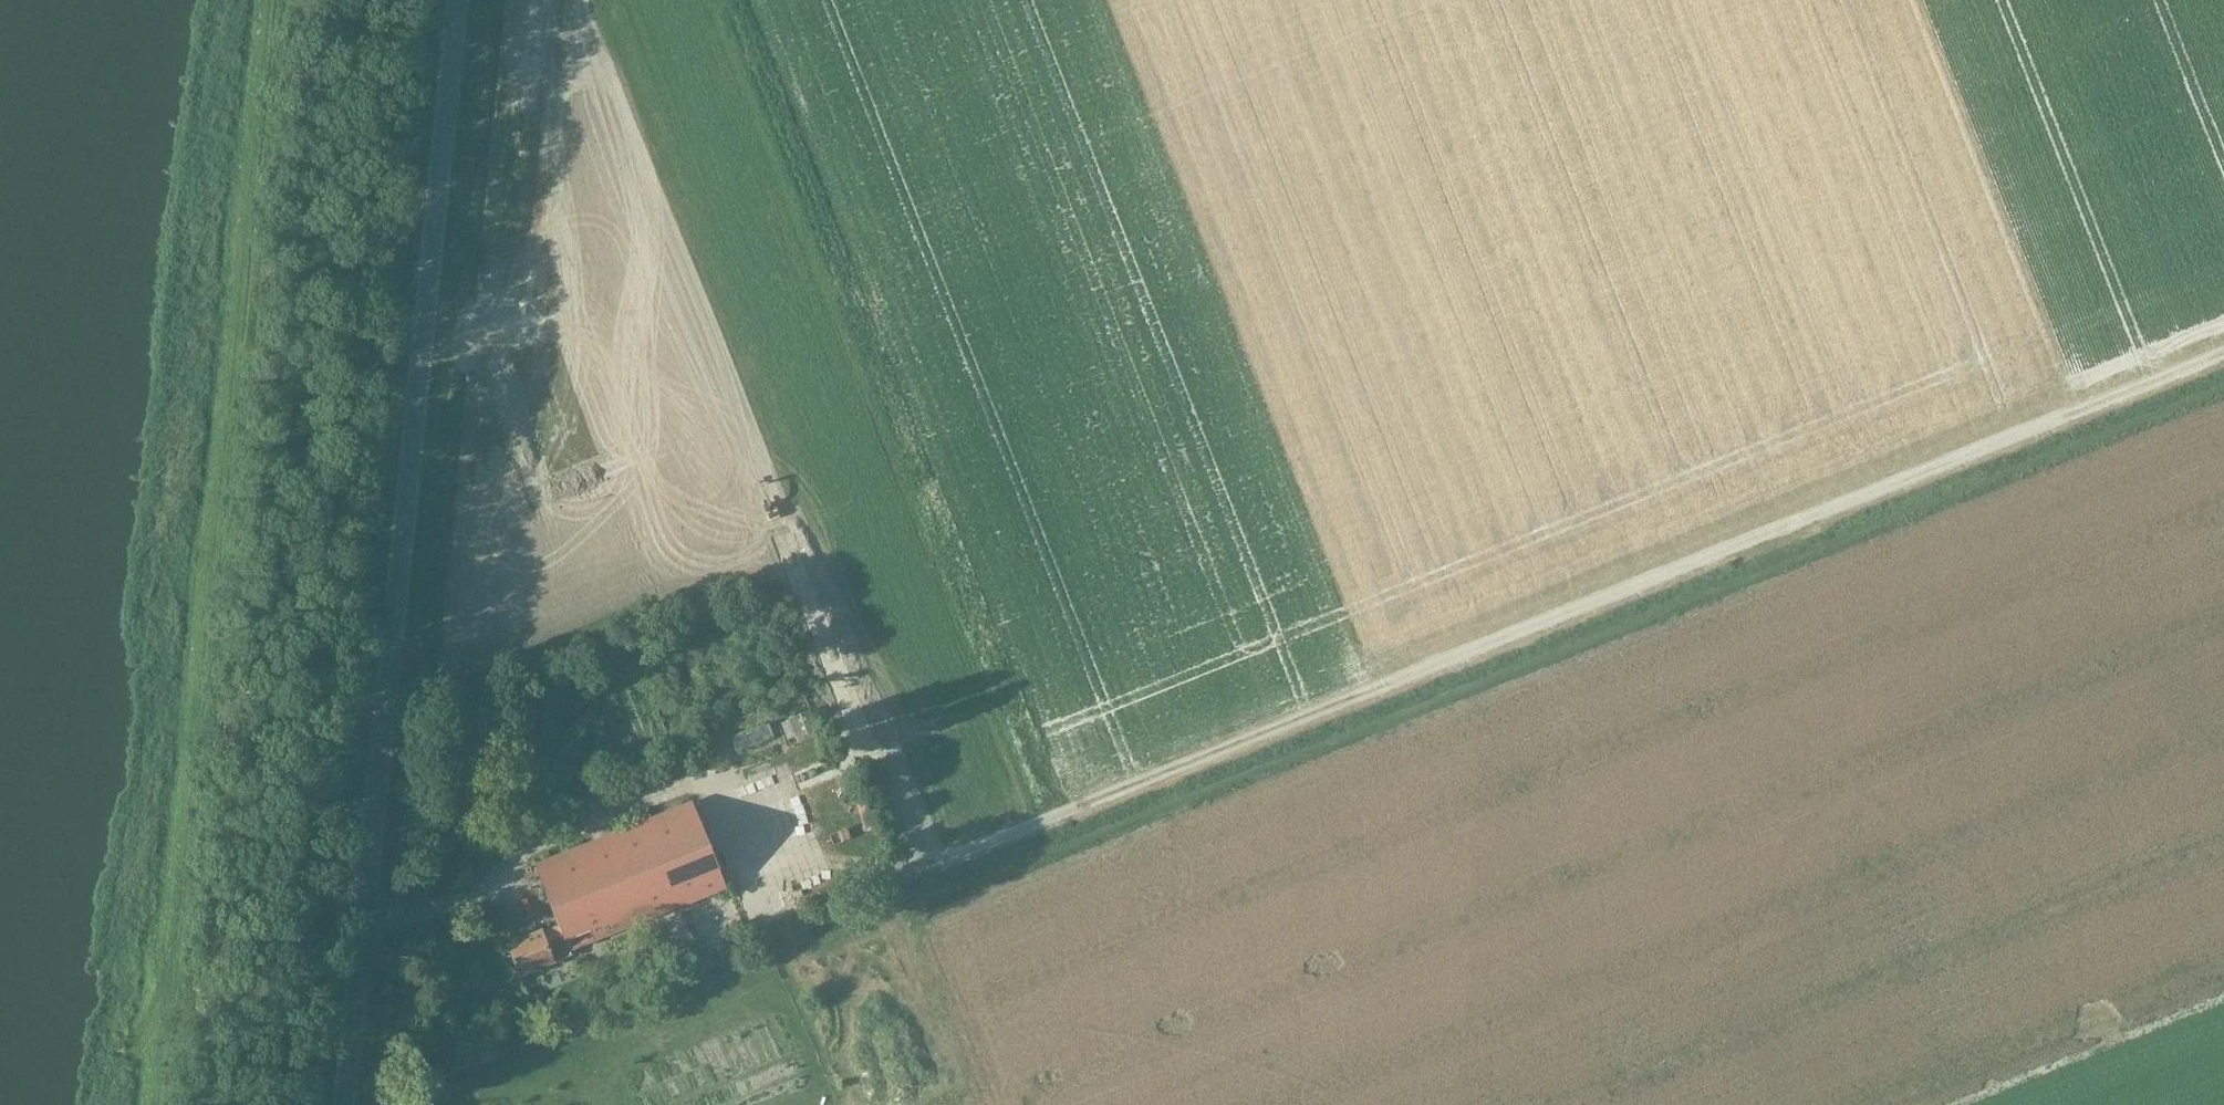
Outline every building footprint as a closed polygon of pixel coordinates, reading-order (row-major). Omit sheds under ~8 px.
[(796,737),(817,728),(809,709),(780,722),(787,739),(795,736),(796,737)] [(729,751),(757,744),(753,728),(726,735),(729,751)] [(568,949),(725,885),(692,803),(535,864),(557,921),(541,928),(541,929),(504,943),(516,973),(570,953),(568,949)]
